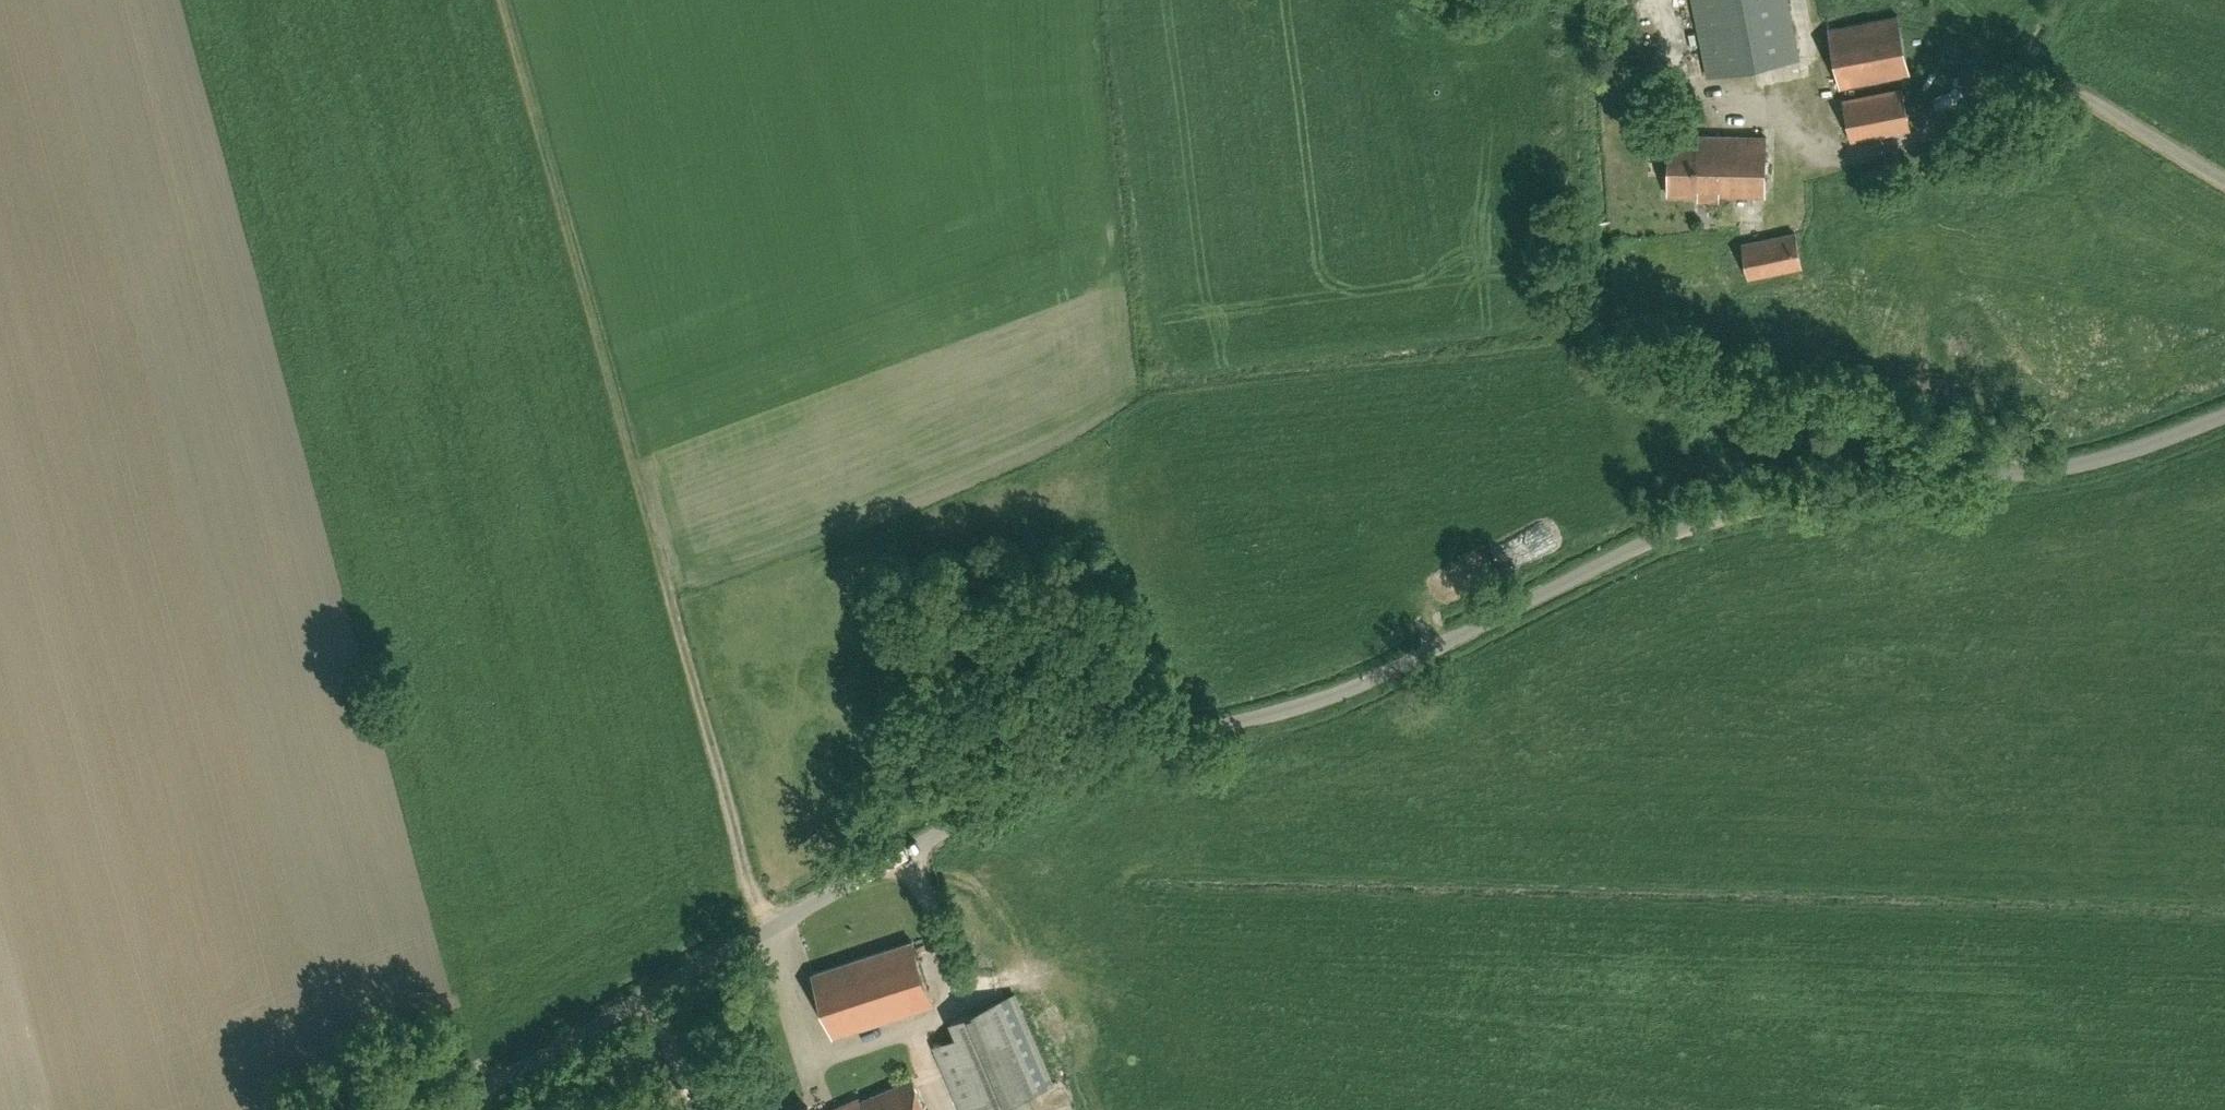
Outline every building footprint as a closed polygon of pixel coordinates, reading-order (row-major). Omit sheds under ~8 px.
[(1708,75),(1799,57),(1788,0),(1693,0),(1708,75)] [(1841,86),(1910,72),(1898,15),(1830,28),(1841,86)] [(1852,139),(1910,127),(1902,88),(1844,100),(1852,139)] [(1668,133),(1668,194),(1699,194),(1699,199),(1719,199),(1719,193),(1765,194),(1766,136),(1671,134),(1671,133),(1668,133)] [(1750,277),(1802,266),(1795,232),(1743,243),(1750,277)] [(834,1037),(934,1004),(913,940),(813,972),(834,1037)] [(1044,1086),(1007,998),(952,1021),(958,1036),(935,1046),(962,1109),(989,1109),(1044,1086)] [(912,1078),(865,1099),(864,1096),(846,1104),(847,1107),(840,1109),(839,1108),(834,1109),(926,1109),(912,1078)]
